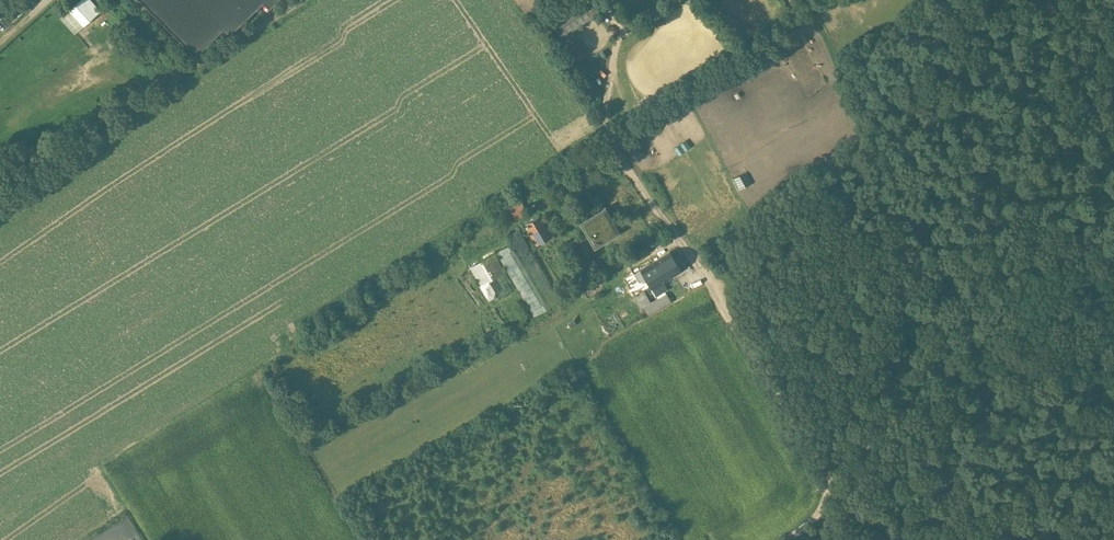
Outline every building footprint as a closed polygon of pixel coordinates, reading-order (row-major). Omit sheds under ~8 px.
[(72,7),(87,24),(100,12),(90,0),(80,0),(72,7)] [(195,56),(222,30),(228,36),(263,1),(269,8),(277,0),(141,0),(195,56)] [(675,152),(680,160),(689,154),(684,146),(675,152)] [(597,211),(589,197),(578,204),(586,218),(597,211)] [(523,211),(510,218),(516,229),(529,222),(523,211)] [(605,218),(585,230),(596,250),(616,238),(605,218)] [(542,224),(526,234),(537,253),(558,241),(554,235),(551,238),(542,224)] [(560,304),(521,238),(496,253),(535,318),(560,304)] [(665,249),(655,254),(661,264),(671,258),(665,249)] [(494,254),(469,269),(481,288),(505,273),(494,254)] [(682,277),(671,259),(657,268),(668,286),(682,277)] [(657,268),(643,276),(653,294),(661,289),(668,286),(657,268)] [(661,289),(653,294),(657,301),(665,296),(661,289)] [(652,309),(645,296),(635,302),(642,314),(645,313),(652,309)] [(652,309),(645,313),(650,321),(672,308),(667,300),(652,309)]
